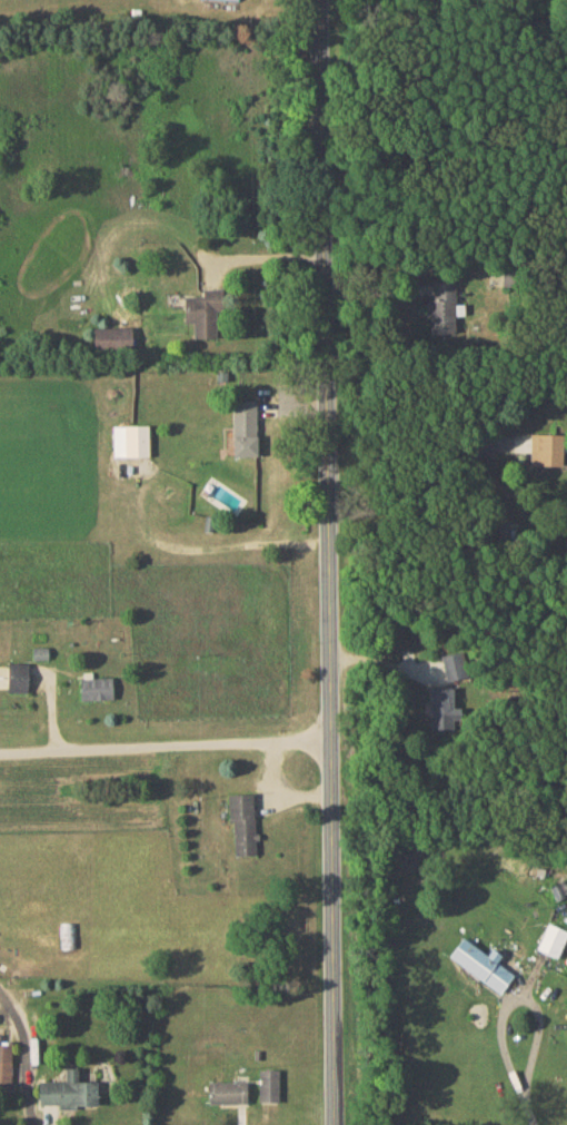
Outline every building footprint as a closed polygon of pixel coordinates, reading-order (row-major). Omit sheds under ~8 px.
[(454,332),(456,280),(433,280),(432,299),(428,299),(428,331),(454,332)] [(216,337),(216,309),(224,309),(223,288),(202,289),(202,295),(184,295),(184,322),(193,322),(194,337),(216,337)] [(94,326),(93,347),(131,348),(132,327),(94,326)] [(256,455),(256,399),(232,399),(233,455),(256,455)] [(149,455),(148,424),(113,425),(113,456),(149,455)] [(530,465),(562,466),(563,433),(531,432),(530,465)] [(48,646),(32,647),(33,659),(48,659),(48,646)] [(446,679),(465,676),(461,652),(442,655),(446,679)] [(28,692),(29,662),(8,662),(7,691),(28,692)] [(81,700),(113,699),(112,676),(91,677),(91,671),(81,672),(81,700)] [(431,687),(432,730),(454,729),(453,718),(462,718),(462,707),(453,707),(452,687),(431,687)] [(233,818),(234,855),(256,854),(253,792),(228,793),(229,818),(233,818)] [(566,934),(566,930),(548,922),(537,948),(557,957),(566,934)] [(488,954),(463,937),(449,956),(500,992),(514,973),(497,961),(502,954),(492,948),(488,954)] [(39,1081),(39,1106),(96,1106),(97,1080),(79,1080),(79,1067),(65,1067),(65,1081),(39,1081)] [(259,1101),(279,1101),(279,1069),(258,1069),(259,1101)] [(208,1104),(247,1103),(247,1081),(208,1081),(208,1104)]
